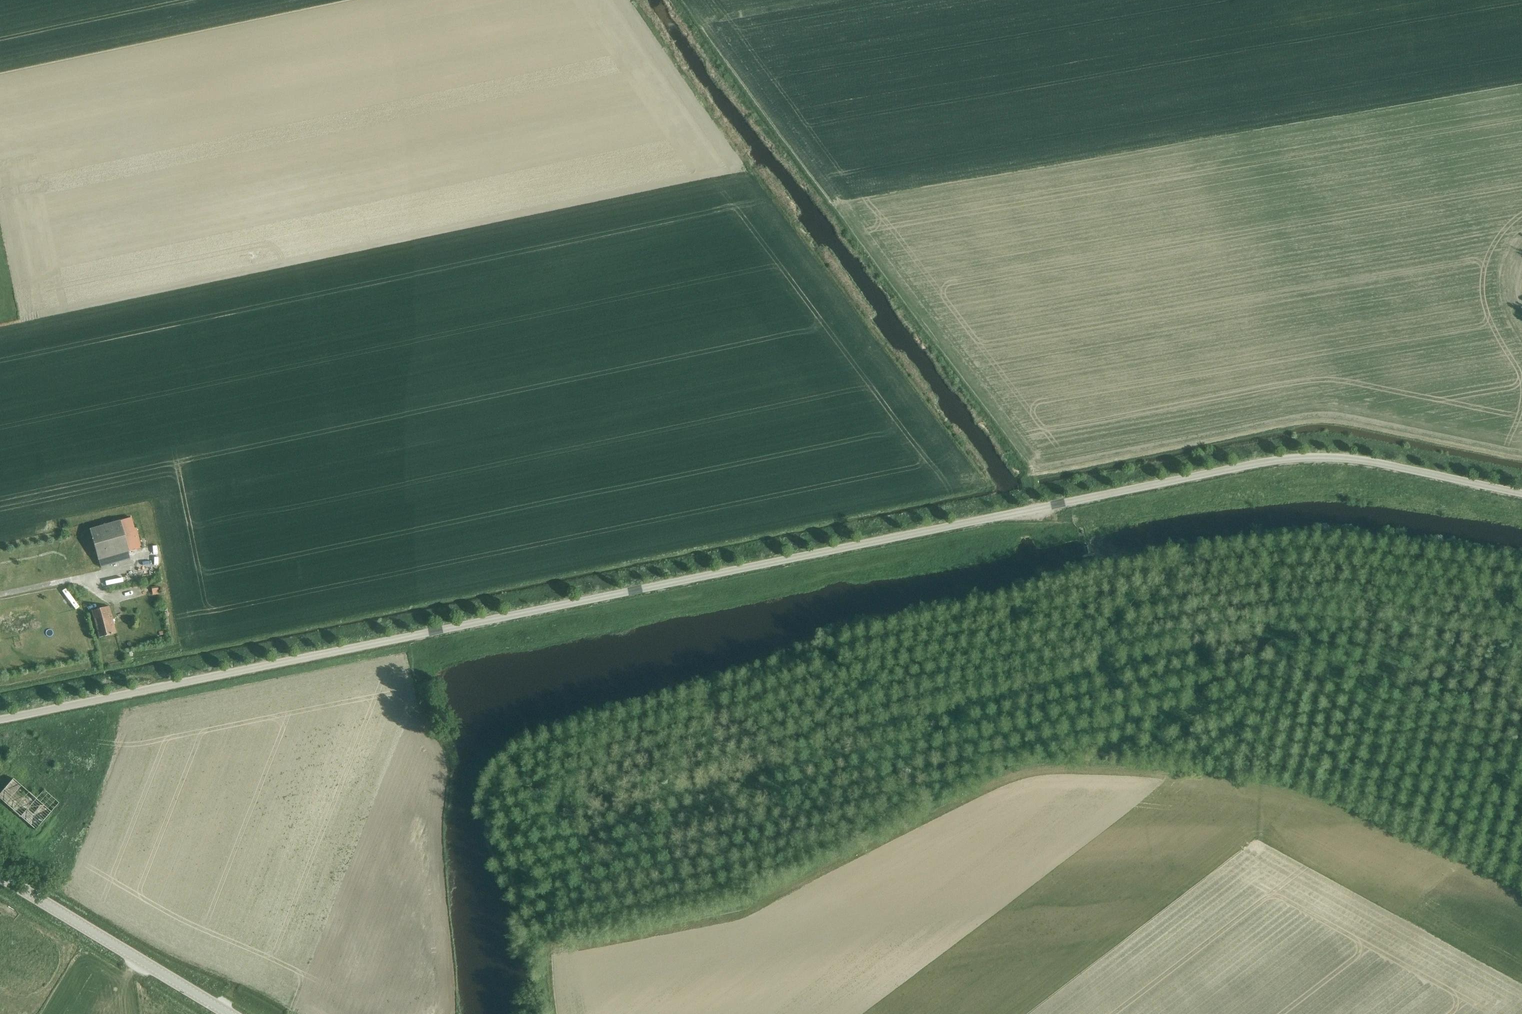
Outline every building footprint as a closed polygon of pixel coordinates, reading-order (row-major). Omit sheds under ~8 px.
[(138,549),(130,518),(90,529),(98,560),(138,549)] [(99,637),(116,633),(109,606),(92,611),(99,637)] [(59,803),(44,790),(36,799),(13,778),(0,793),(0,799),(36,830),(59,803)] [(18,850),(5,838),(0,844),(0,845),(12,856),(18,850)]
